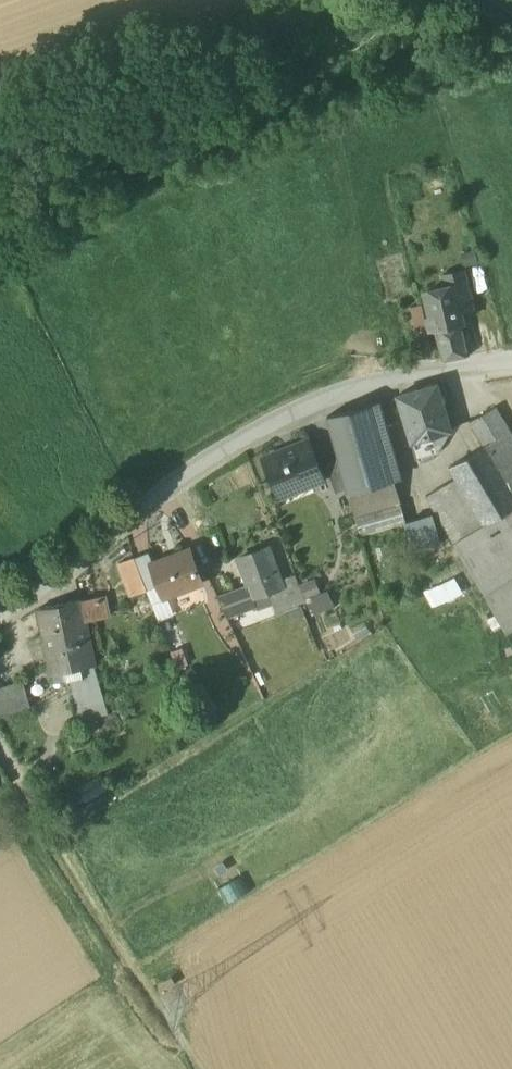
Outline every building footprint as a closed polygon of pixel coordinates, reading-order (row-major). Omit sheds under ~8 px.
[(450,273),(459,311),(472,308),(463,270),(450,273)] [(429,331),(434,330),(434,329),(461,324),(462,323),(459,311),(450,273),(442,275),(445,287),(425,292),(431,317),(426,318),(429,331)] [(409,309),(414,332),(427,328),(422,306),(409,309)] [(467,351),(461,324),(434,329),(434,330),(440,354),(443,362),(469,357),(467,351)] [(411,444),(412,444),(432,438),(451,432),(437,385),(397,397),(411,444)] [(327,417),(349,495),(393,478),(372,405),(327,417)] [(484,596),(511,579),(511,437),(495,408),(470,423),(484,447),(449,468),(455,479),(426,497),(484,596)] [(437,454),(432,438),(412,444),(417,461),(437,454)] [(263,459),(276,492),(301,482),(303,489),(324,480),(309,441),(263,459)] [(323,456),(332,490),(345,486),(336,452),(323,456)] [(349,495),(355,517),(400,504),(393,478),(349,495)] [(301,482),(276,492),(278,498),(303,489),(301,482)] [(406,524),(400,504),(355,517),(360,537),(404,524),(406,524)] [(432,516),(406,524),(404,524),(412,551),(440,542),(432,516)] [(158,585),(164,599),(202,584),(189,550),(153,564),(151,565),(158,585)] [(239,560),(249,588),(266,582),(274,589),(275,593),(282,590),(278,579),(267,550),(239,560)] [(149,553),(135,558),(147,590),(158,585),(151,565),(153,564),(149,553)] [(147,591),(147,590),(135,558),(119,564),(131,597),(147,591)] [(278,579),(282,590),(286,602),(291,614),(307,608),(294,573),(278,579)] [(484,596),(506,635),(511,632),(511,579),(484,596)] [(255,600),(275,593),(274,589),(266,582),(249,588),(249,589),(219,600),(227,616),(257,606),(255,600)] [(259,612),(286,602),(282,590),(275,593),(255,600),(257,606),(259,612)] [(103,597),(81,601),(85,622),(107,617),(103,597)] [(73,625),(85,622),(81,601),(80,601),(37,610),(43,639),(56,636),(56,634),(74,629),(73,625)] [(51,673),(65,670),(93,664),(85,622),(73,625),(74,629),(56,634),(56,636),(43,639),(51,673)] [(93,664),(65,670),(67,678),(65,679),(66,681),(68,692),(99,686),(93,664)] [(65,670),(51,673),(53,683),(66,681),(65,679),(67,678),(65,670)] [(30,709),(30,707),(22,681),(0,688),(0,717),(30,709)] [(68,692),(75,724),(108,715),(99,686),(68,692)] [(91,788),(98,800),(118,788),(111,776),(91,788)]
